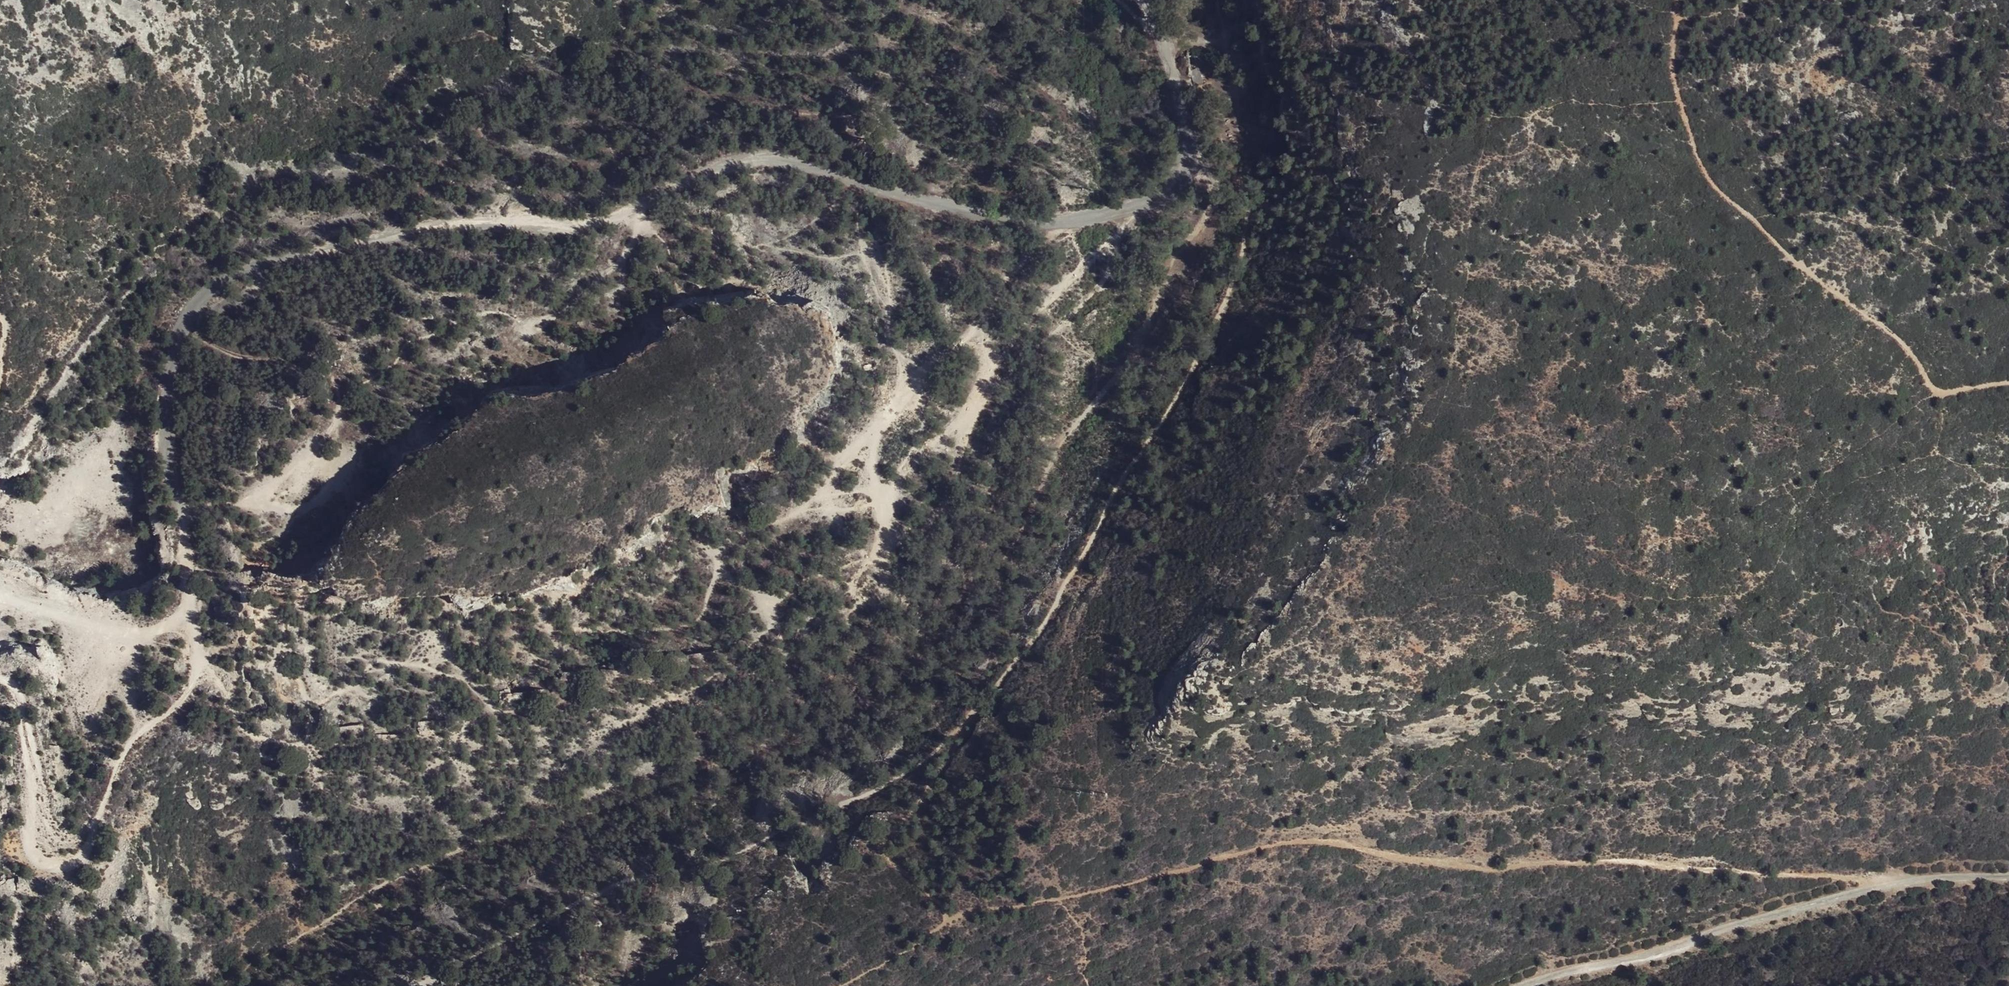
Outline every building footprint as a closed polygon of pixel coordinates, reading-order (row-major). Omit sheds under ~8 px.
[(1132,0),(1123,0),(1121,3),(1134,13),(1139,6),(1132,0)] [(1131,26),(1121,18),(1115,26),(1132,40),(1137,33),(1130,27),(1131,26)]
